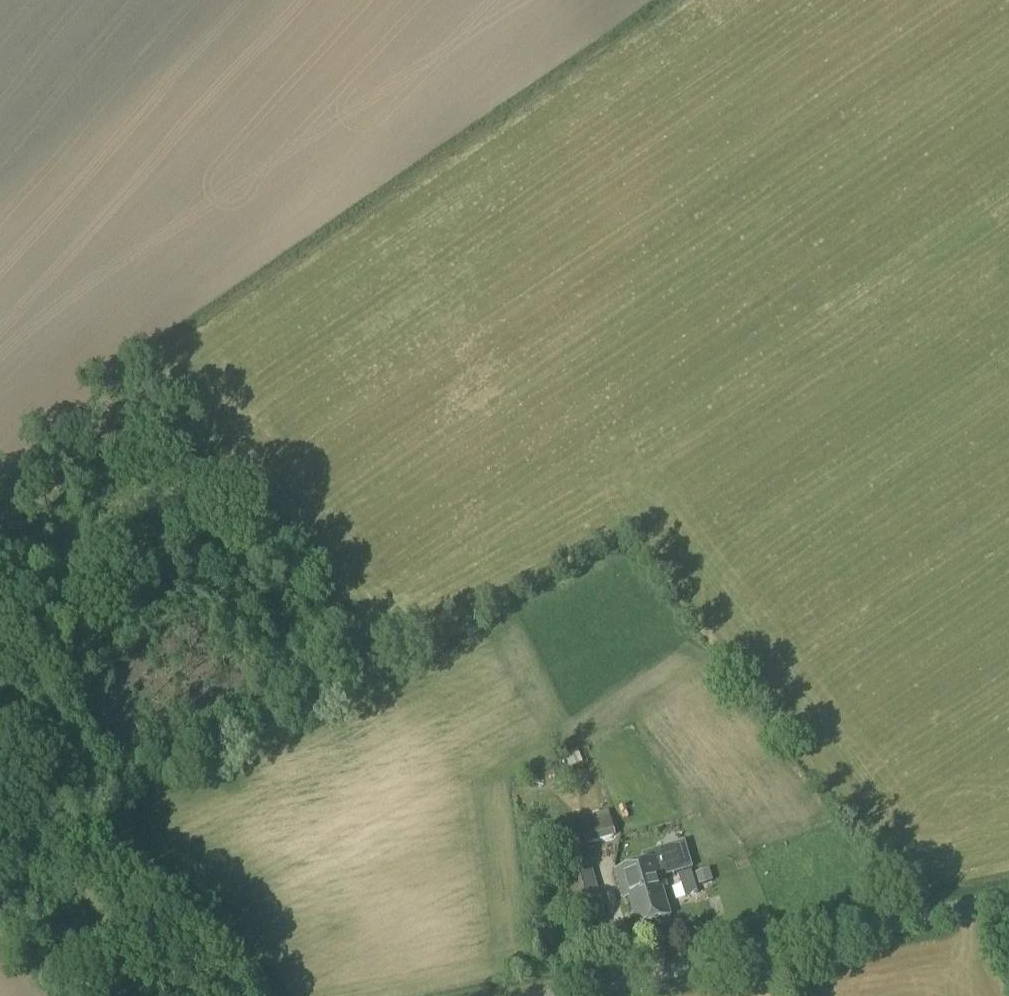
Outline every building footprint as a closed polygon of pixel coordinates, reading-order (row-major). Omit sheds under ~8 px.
[(570,769),(583,764),(577,751),(565,757),(570,769)] [(586,846),(616,837),(608,811),(579,820),(586,846)] [(586,872),(579,846),(562,851),(569,877),(566,878),(580,922),(606,914),(592,870),(586,872)] [(670,918),(662,889),(666,888),(658,859),(615,872),(624,900),(629,899),(637,928),(670,918)] [(708,872),(696,876),(699,886),(711,882),(708,872)] [(691,875),(678,879),(682,890),(694,887),(691,875)] [(657,951),(659,961),(678,956),(676,946),(657,951)]
